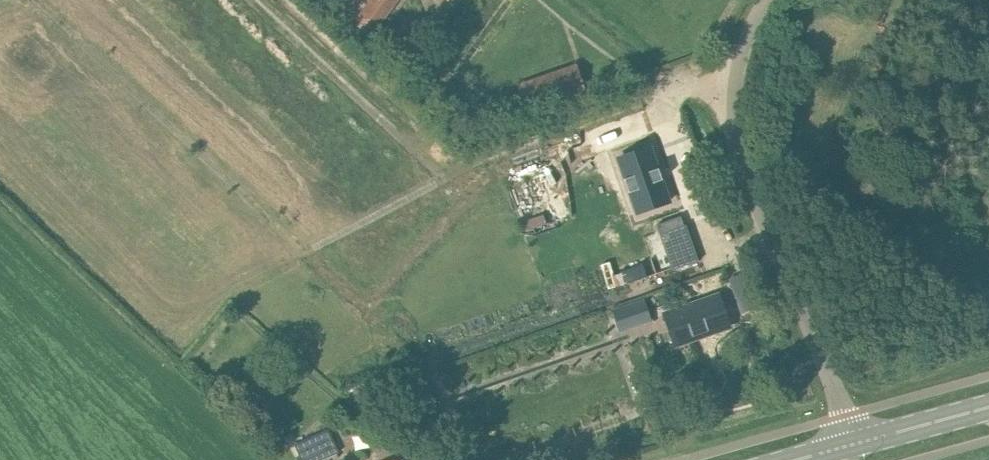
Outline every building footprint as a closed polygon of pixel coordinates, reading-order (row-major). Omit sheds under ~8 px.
[(375,33),(399,0),(369,0),(356,19),(375,33)] [(585,88),(577,63),(516,84),(525,109),(585,88)] [(653,207),(654,207),(653,206),(668,201),(668,202),(669,201),(668,201),(669,200),(662,180),(658,169),(651,148),(650,149),(650,148),(649,148),(635,153),(634,153),(634,154),(620,159),(620,158),(619,158),(619,159),(619,160),(625,179),(629,192),(630,192),(637,212),(637,211),(638,212),(639,212),(638,211),(653,207)] [(685,225),(684,226),(681,216),(656,225),(673,270),(698,261),(685,225)] [(750,290),(735,295),(741,312),(756,307),(750,290)] [(730,325),(719,295),(665,314),(675,344),(730,325)] [(339,452),(328,428),(294,444),(302,459),(321,459),(339,452)]
